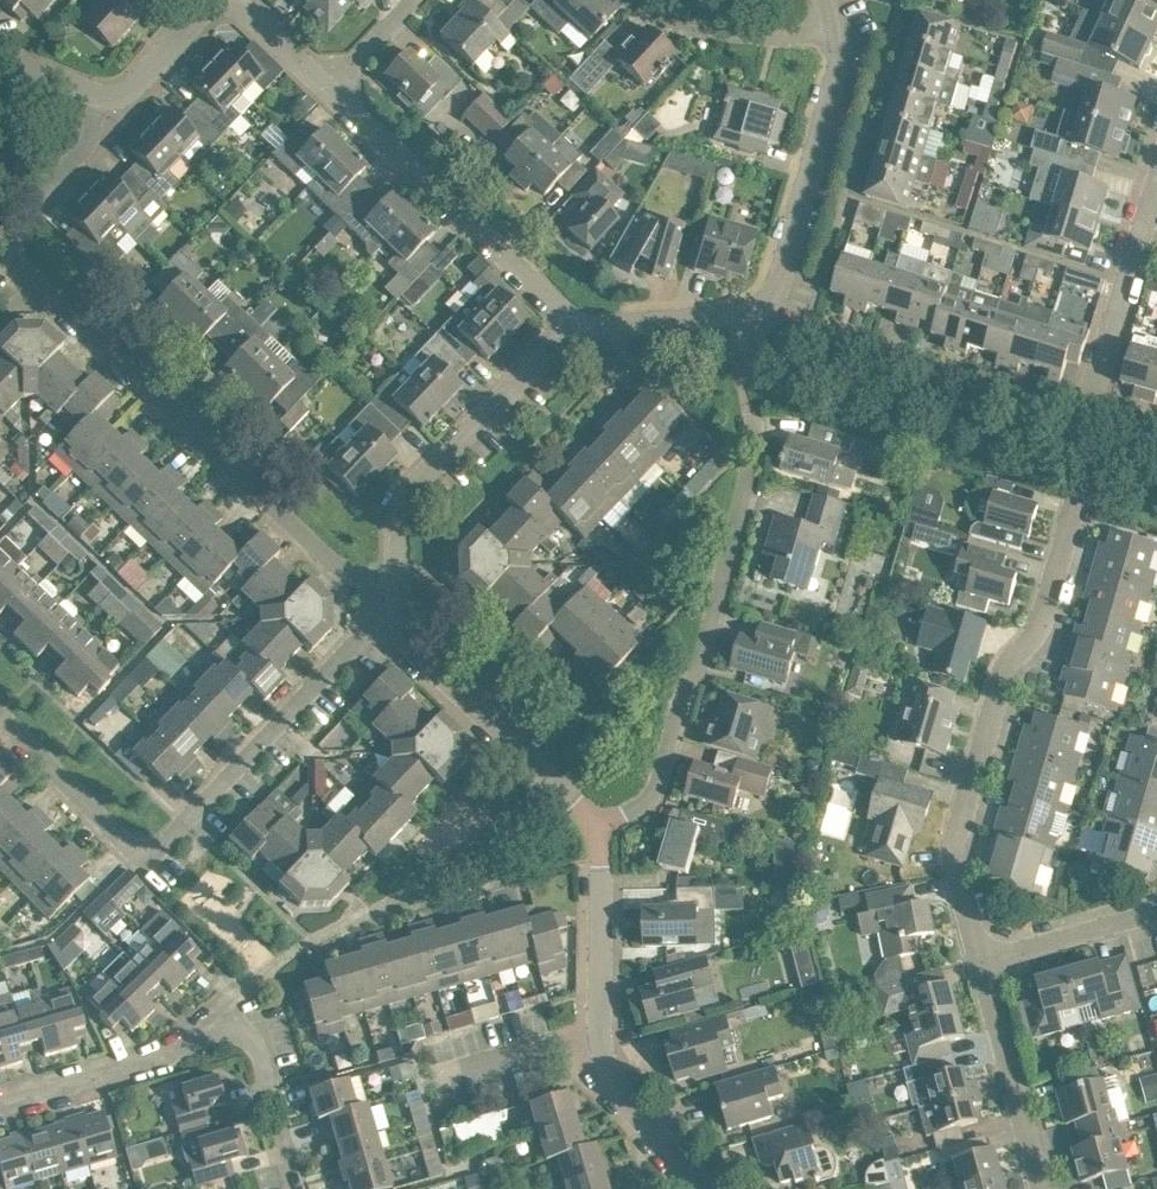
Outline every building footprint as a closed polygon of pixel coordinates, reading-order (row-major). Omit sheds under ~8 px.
[(51,2),(52,0),(0,0),(0,4),(21,21),(27,13),(36,20),(51,2)] [(81,19),(111,47),(152,3),(149,0),(98,0),(81,19)] [(303,8),(327,32),(355,2),(359,6),(365,0),(311,0),(303,8)] [(487,13),(472,0),(467,0),(459,9),(462,12),(440,37),(472,66),(505,31),(495,21),(487,13)] [(529,7),(522,0),(514,0),(495,21),(505,31),(506,32),(529,7)] [(588,41),(622,5),(616,0),(536,0),(529,7),(552,28),(558,34),(560,31),(580,50),(588,41)] [(1143,5),(1133,0),(1113,0),(1104,19),(1152,42),(1156,32),(1156,11),(1143,5)] [(912,41),(953,53),(961,26),(920,14),(912,41)] [(1140,69),(1152,42),(1104,19),(1091,46),(1140,69)] [(601,46),(570,80),(566,84),(581,99),(616,61),(643,86),(651,77),(654,80),(669,64),(666,62),(674,53),(647,28),(636,40),(631,35),(615,53),(612,56),(601,46)] [(1085,45),(1070,40),(1049,33),(1047,40),(1038,38),(1034,50),(1043,53),(1079,65),(1085,45)] [(998,66),(1010,70),(1018,42),(1006,39),(998,66)] [(953,53),(912,41),(904,66),(959,82),(961,73),(948,69),(953,53)] [(263,93),(283,72),(252,42),(252,43),(260,51),(249,62),(231,44),(210,65),(241,94),(253,83),(263,93)] [(443,100),(460,82),(461,81),(435,57),(425,67),(409,52),(386,76),(403,92),(397,98),(411,110),(413,108),(423,117),(441,98),(443,100)] [(1089,68),(1079,65),(1043,53),(1040,62),(1055,67),(1051,81),(1082,92),(1089,68)] [(210,103),(198,115),(221,137),(240,116),(251,104),(241,94),(210,65),(191,85),(210,103)] [(951,108),(959,82),(904,66),(897,92),(938,104),(951,108)] [(1010,70),(998,66),(991,92),(1002,95),(1010,70)] [(1135,100),(1113,93),(1090,86),(1081,116),(1126,130),(1135,100)] [(737,146),(739,150),(751,154),(756,152),(765,154),(768,144),(779,147),(788,117),(777,114),(780,103),(770,100),(768,96),(762,95),(761,98),(734,90),(725,95),(715,132),(720,141),(737,146)] [(938,104),(897,92),(889,118),(930,130),(938,104)] [(1002,95),(991,92),(983,118),(989,120),(995,121),(1002,95)] [(462,115),(490,142),(510,120),(482,94),(462,115)] [(201,157),(221,137),(198,115),(187,127),(168,109),(149,130),(179,159),(191,147),(201,157)] [(534,112),(528,118),(523,114),(504,135),(515,145),(503,158),(516,169),(509,176),(518,183),(560,136),(534,112)] [(644,139),(646,140),(659,126),(647,114),(643,118),(642,117),(623,139),(635,142),(640,143),(644,139)] [(1125,135),(1126,130),(1081,116),(1072,145),(1118,159),(1119,152),(1125,154),(1131,137),(1125,135)] [(944,134),(930,130),(889,118),(881,144),(936,160),(944,134)] [(995,121),(989,120),(984,137),(971,133),(969,141),(982,145),(993,149),(1001,123),(995,121)] [(299,127),(282,144),(272,155),(295,176),(305,166),(317,178),(345,148),(324,129),(313,141),(299,127)] [(179,159),(149,130),(129,150),(148,168),(136,180),(159,201),(178,181),(168,171),(179,159)] [(1063,159),(1068,140),(1037,131),(1031,149),(1035,150),(1063,159)] [(582,156),(560,136),(518,183),(526,191),(532,184),(544,195),(556,182),(567,192),(586,171),(576,162),(582,156)] [(623,139),(603,161),(614,171),(624,160),(648,165),(652,146),(640,143),(635,142),(623,139)] [(936,160),(881,144),(874,169),(915,182),(943,190),(950,164),(936,160)] [(993,149),(982,145),(978,156),(973,155),(969,170),(979,173),(986,175),(993,149)] [(365,168),(345,148),(317,178),(329,189),(319,199),(341,221),(367,193),(354,180),(365,168)] [(1058,174),(1063,159),(1035,150),(1030,166),(1058,174)] [(661,168),(712,181),(717,163),(671,151),(661,168)] [(907,208),(915,182),(874,169),(866,196),(907,208)] [(979,173),(969,170),(967,169),(960,195),(971,198),(979,173)] [(595,171),(588,179),(572,196),(584,207),(565,227),(590,250),(617,220),(607,211),(622,195),(595,171)] [(87,194),(117,224),(119,226),(118,226),(126,234),(129,237),(145,221),(149,226),(166,208),(159,201),(136,180),(131,175),(119,187),(106,174),(87,194)] [(1039,203),(1053,207),(1099,221),(1109,187),(1086,180),(1063,174),(1056,198),(1042,194),(1039,203)] [(371,257),(385,243),(413,213),(392,194),(381,206),(367,193),(341,221),(347,226),(363,241),(367,253),(371,257)] [(119,226),(117,224),(87,194),(66,215),(85,233),(74,245),(66,236),(65,237),(105,275),(124,254),(115,245),(126,234),(118,226),(119,226)] [(971,198),(960,195),(956,207),(968,210),(971,198)] [(887,211),(861,203),(854,222),(877,229),(881,230),(884,221),(887,211)] [(1098,222),(1099,221),(1053,207),(1047,229),(1033,225),(1026,248),(1040,251),(1062,258),(1062,259),(1083,265),(1087,251),(1090,252),(1093,238),(1097,236),(1100,226),(1098,222)] [(985,222),(989,211),(977,208),(970,231),(995,238),(999,227),(985,222)] [(887,211),(884,221),(898,225),(901,215),(887,211)] [(433,233),(413,213),(385,243),(397,254),(387,264),(404,280),(394,290),(400,296),(409,286),(430,265),(436,258),(422,245),(433,233)] [(669,280),(675,257),(685,225),(668,220),(664,232),(634,215),(609,260),(630,273),(638,258),(643,261),(640,265),(647,269),(650,265),(654,267),(651,275),(669,280)] [(756,231),(733,225),(709,217),(694,270),(711,275),(713,269),(743,278),(756,231)] [(331,218),(322,228),(329,233),(338,224),(331,218)] [(338,224),(329,233),(334,239),(347,226),(341,221),(338,224)] [(921,232),(935,237),(938,227),(924,222),(921,232)] [(938,227),(935,237),(950,241),(953,232),(938,227)] [(973,249),(987,253),(990,243),(976,239),(973,249)] [(1001,258),(1004,248),(990,243),(987,253),(1001,258)] [(845,307),(856,310),(870,265),(874,253),(847,245),(832,293),(847,298),(845,307)] [(447,246),(436,258),(430,265),(440,275),(458,256),(447,246)] [(177,324),(205,295),(193,283),(202,273),(180,251),(170,262),(154,279),(168,292),(156,304),(177,324)] [(928,263),(927,263),(907,327),(918,330),(921,321),(935,325),(953,270),(956,259),(931,251),(928,263)] [(884,269),(870,265),(856,310),(866,314),(869,305),(884,309),(901,255),(900,256),(889,252),(884,269)] [(896,323),(907,327),(927,263),(901,255),(884,309),(899,314),(896,323)] [(1039,269),(1042,259),(1027,255),(1024,265),(1039,269)] [(1056,264),(1042,259),(1039,269),(1053,274),(1056,264)] [(296,275),(313,291),(324,280),(307,264),(296,275)] [(1106,280),(1083,273),(1067,268),(1063,282),(1078,287),(1101,294),(1106,280)] [(487,270),(474,284),(479,289),(467,301),(507,339),(526,318),(512,305),(517,300),(487,270)] [(979,278),(953,270),(935,325),(932,334),(948,339),(945,348),(956,352),(974,293),(979,278)] [(1007,368),(1022,322),(1029,300),(1003,292),(1000,301),(984,351),(999,356),(996,365),(1007,368)] [(1000,301),(974,293),(956,352),(967,355),(970,346),(984,351),(1000,301)] [(217,306),(205,295),(177,324),(197,343),(209,331),(222,344),(248,317),(226,296),(217,306)] [(435,335),(462,362),(475,348),(487,359),(507,339),(467,301),(456,313),(435,335)] [(245,389),(273,359),(261,348),(270,338),(248,317),(222,344),(236,357),(224,369),(245,389)] [(1067,361),(1072,344),(1078,327),(1051,318),(1047,330),(1048,330),(1036,367),(1051,372),(1048,381),(1060,384),(1067,361)] [(1021,362),(1036,367),(1048,330),(1047,330),(1022,322),(1007,368),(1018,372),(1021,362)] [(55,414),(85,383),(56,354),(63,347),(42,327),(13,327),(0,341),(0,355),(0,356),(0,412),(4,416),(14,426),(21,419),(11,409),(22,398),(29,398),(30,421),(36,421),(35,397),(37,397),(48,408),(39,418),(46,425),(55,414)] [(1078,327),(1072,344),(1084,348),(1090,331),(1078,327)] [(402,370),(441,407),(461,387),(449,375),(462,362),(435,335),(402,370)] [(1144,400),(1156,353),(1156,340),(1149,338),(1145,340),(1135,337),(1132,346),(1131,346),(1121,383),(1135,387),(1133,397),(1144,400)] [(1079,365),(1084,348),(1072,344),(1067,361),(1079,365)] [(1144,400),(1155,403),(1156,395),(1156,353),(1144,400)] [(285,371),(273,359),(245,389),(265,408),(277,396),(291,410),(298,402),(317,382),(294,361),(285,371)] [(402,370),(369,404),(397,430),(410,417),(422,428),(441,407),(402,370)] [(93,375),(85,383),(55,414),(74,432),(101,403),(111,413),(121,402),(93,375)] [(632,407),(672,444),(689,425),(639,378),(630,388),(641,397),(632,407)] [(290,432),(306,414),(309,412),(298,402),(291,410),(279,422),(290,432)] [(101,403),(74,432),(54,453),(73,471),(111,431),(101,422),(111,413),(101,403)] [(369,404),(336,439),(375,476),(395,456),(383,444),(397,430),(369,404)] [(654,463),(672,444),(632,407),(623,416),(612,407),(604,416),(654,463)] [(606,435),(597,444),(637,482),(654,463),(604,416),(595,425),(606,435)] [(840,451),(849,454),(854,437),(813,424),(808,440),(792,435),(785,458),(782,458),(781,462),(784,463),(782,469),(830,484),(830,483),(852,490),(857,473),(835,466),(840,451)] [(111,431),(73,471),(92,489),(139,439),(130,430),(120,441),(111,431)] [(92,489),(110,506),(148,467),(138,458),(148,448),(139,439),(92,489)] [(375,476),(336,439),(325,451),(320,446),(307,459),(337,489),(342,484),(354,496),(375,476)] [(929,443),(917,440),(914,451),(925,455),(929,443)] [(619,500),(637,482),(597,444),(588,454),(577,444),(569,453),(619,500)] [(562,482),(602,519),(619,500),(569,453),(560,462),(571,472),(562,482)] [(701,472),(710,481),(728,461),(719,453),(701,472)] [(110,506),(129,524),(176,474),(167,466),(157,476),(148,467),(110,506)] [(505,501),(513,508),(545,538),(563,519),(534,492),(543,482),(532,472),(505,501)] [(147,542),(185,502),(176,493),(185,483),(176,474),(129,524),(147,542)] [(1015,484),(987,476),(983,491),(994,494),(986,524),(981,522),(976,524),(972,529),(971,535),(1014,547),(1018,534),(1029,537),(1038,506),(1011,497),(1015,484)] [(584,538),(602,519),(562,482),(553,491),(543,482),(534,492),(563,519),(584,538)] [(43,503),(51,494),(43,486),(35,494),(43,501),(42,502),(43,503)] [(684,490),(666,508),(675,517),(693,499),(684,490)] [(51,494),(43,503),(61,520),(70,510),(51,494)] [(844,503),(838,501),(815,494),(805,526),(776,518),(766,554),(780,559),(774,581),(807,590),(821,542),(832,545),(844,503)] [(12,517),(22,506),(15,499),(5,510),(12,517)] [(147,542),(166,559),(213,510),(204,501),(195,511),(185,502),(147,542)] [(55,526),(45,516),(34,506),(26,515),(47,535),(55,526)] [(517,621),(547,589),(557,579),(550,572),(540,583),(528,572),(528,556),(539,545),(549,555),(556,548),(545,538),(513,508),(485,538),(477,531),(457,552),(458,581),(480,601),(487,593),(517,621)] [(676,517),(675,517),(666,508),(654,520),(663,530),(676,517)] [(912,508),(908,522),(936,530),(940,516),(912,508)] [(213,510),(166,559),(184,577),(222,538),(213,529),(222,519),(213,510)] [(47,535),(68,554),(76,546),(66,536),(55,526),(47,535)] [(251,526),(241,537),(250,546),(223,575),(242,593),(267,566),(279,553),(251,526)] [(1146,541),(1112,531),(1106,552),(1099,550),(1093,571),(1152,588),(1156,572),(1149,570),(1155,550),(1156,551),(1156,544),(1146,541)] [(939,532),(935,545),(950,549),(954,536),(939,532)] [(632,548),(640,555),(652,542),(644,535),(632,548)] [(232,547),(222,538),(184,577),(204,595),(223,575),(250,546),(241,537),(232,547)] [(22,563),(26,558),(4,538),(0,542),(0,585),(17,568),(22,563)] [(971,578),(967,592),(961,590),(957,605),(986,613),(990,600),(1009,606),(1018,576),(995,570),(999,554),(964,544),(956,573),(971,578)] [(68,554),(69,555),(61,564),(70,573),(86,555),(76,546),(68,554)] [(131,559),(118,573),(136,590),(150,576),(131,559)] [(234,632),(245,642),(272,667),(278,660),(283,665),(303,645),(311,652),(331,631),(330,602),(309,582),(302,590),(281,570),(276,575),(267,566),(242,593),(232,603),(239,610),(249,599),(260,611),(260,625),(252,635),(241,625),(234,632)] [(636,594),(651,578),(640,567),(625,583),(636,594)] [(0,585),(0,614),(6,607),(13,613),(42,582),(35,575),(30,581),(17,568),(0,585)] [(589,568),(576,582),(583,588),(584,587),(585,586),(596,575),(589,568)] [(1152,588),(1093,571),(1087,591),(1094,594),(1089,614),(1140,629),(1142,624),(1135,621),(1140,601),(1148,604),(1152,588)] [(99,584),(109,594),(117,585),(107,575),(99,584)] [(42,582),(13,613),(24,624),(13,635),(22,644),(63,602),(56,595),(56,590),(47,582),(42,582)] [(119,603),(127,595),(117,585),(109,594),(119,603)] [(567,644),(604,604),(585,586),(584,587),(583,588),(566,607),(539,636),(548,645),(557,635),(567,644)] [(539,636),(566,607),(547,589),(517,621),(510,629),(538,656),(548,645),(539,636)] [(205,594),(185,615),(210,615),(219,606),(205,594)] [(161,615),(183,616),(165,597),(154,609),(161,615)] [(68,601),(63,602),(22,644),(37,658),(48,647),(54,652),(79,627),(84,621),(76,614),(76,609),(68,601)] [(576,672),(623,622),(604,604),(567,644),(577,653),(567,663),(576,672)] [(129,614),(153,636),(162,627),(138,605),(129,614)] [(987,623),(964,617),(951,613),(930,607),(919,647),(940,653),(934,673),(965,682),(975,649),(979,650),(987,623)] [(1075,632),(1069,653),(1129,670),(1133,654),(1126,652),(1131,632),(1139,634),(1140,629),(1089,614),(1083,635),(1075,632)] [(605,679),(642,640),(623,622),(576,672),(585,680),(595,670),(605,679)] [(187,627),(206,645),(218,632),(210,625),(187,627)] [(92,639),(79,627),(54,652),(65,663),(54,675),(63,684),(99,646),(104,641),(97,634),(92,639)] [(821,639),(813,637),(779,627),(773,645),(741,636),(732,668),(786,683),(795,653),(815,659),(821,639)] [(162,639),(172,649),(173,648),(179,654),(187,646),(180,639),(181,639),(172,629),(162,639)] [(162,639),(145,657),(154,667),(172,649),(162,639)] [(285,679),(272,667),(245,642),(225,663),(264,701),(285,679)] [(99,646),(63,684),(78,697),(89,686),(98,695),(109,683),(106,680),(125,660),(118,654),(113,659),(99,646)] [(264,701),(225,663),(215,653),(197,672),(236,710),(245,700),(255,710),(264,701)] [(1124,686),(1129,670),(1069,653),(1063,674),(1071,676),(1065,697),(1117,712),(1118,705),(1111,704),(1117,684),(1124,686)] [(141,662),(128,676),(142,690),(155,676),(141,662)] [(361,737),(364,740),(400,703),(405,698),(413,690),(390,669),(353,708),(372,727),(361,737)] [(227,719),(236,710),(197,672),(179,691),(228,738),(237,729),(227,719)] [(954,693),(936,688),(910,680),(903,703),(906,704),(895,740),(944,755),(956,711),(950,709),(954,693)] [(179,691),(161,709),(201,747),(210,738),(220,747),(228,738),(179,691)] [(772,709),(748,702),(725,695),(717,724),(709,721),(702,744),(756,760),(772,709)] [(110,697),(88,720),(95,727),(118,703),(110,697)] [(409,795),(414,799),(434,779),(442,786),(462,765),(461,736),(450,726),(439,716),(432,724),(412,704),(407,710),(400,703),(364,740),(369,745),(379,734),(391,745),(391,760),(376,776),(403,801),(409,795)] [(161,709),(143,728),(193,775),(202,766),(191,756),(201,747),(161,709)] [(1089,728),(1060,720),(1037,713),(1031,734),(1024,732),(1017,753),(1077,770),(1081,754),(1074,752),(1080,732),(1087,734),(1089,728)] [(1150,726),(1146,739),(1132,735),(1127,752),(1135,754),(1129,774),(1128,778),(1156,787),(1156,728),(1150,726)] [(184,784),(193,775),(143,728),(141,730),(125,747),(165,785),(174,775),(184,784)] [(835,750),(832,760),(859,768),(857,772),(877,779),(882,762),(862,755),(861,758),(835,750)] [(17,769),(0,751),(0,785),(7,779),(16,788),(26,778),(17,769)] [(1077,770),(1017,753),(1011,773),(1019,776),(1013,796),(1065,811),(1066,806),(1059,803),(1065,783),(1072,786),(1077,770)] [(687,796),(709,802),(733,809),(739,789),(765,797),(773,769),(740,759),(735,775),(696,764),(687,796)] [(314,760),(315,794),(325,802),(323,768),(314,760)] [(1128,778),(1129,774),(1122,772),(1116,793),(1123,795),(1118,815),(1116,820),(1156,831),(1156,787),(1128,778)] [(376,776),(355,798),(395,835),(416,814),(403,801),(376,776)] [(16,807),(6,798),(16,788),(7,779),(0,785),(0,823),(16,807)] [(879,820),(868,856),(902,866),(913,830),(921,833),(932,794),(882,779),(871,818),(879,820)] [(1065,811),(1013,796),(1007,817),(1000,814),(994,835),(1053,852),(1065,811)] [(374,857),(395,835),(355,798),(335,819),(361,845),(374,857)] [(263,847),(289,821),(266,800),(229,839),(251,860),(258,853),(263,847)] [(44,816),(35,807),(25,817),(16,807),(0,823),(0,859),(44,816)] [(660,866),(683,873),(688,874),(697,843),(738,841),(742,827),(682,810),(678,824),(673,822),(660,866)] [(1118,815),(1110,813),(1104,834),(1112,836),(1106,856),(1098,854),(1097,860),(1149,875),(1155,854),(1156,854),(1156,831),(1116,820),(1118,815)] [(51,844),(42,835),(52,825),(44,816),(0,859),(0,870),(12,882),(51,844)] [(304,836),(289,821),(263,847),(270,854),(265,859),(286,879),(278,886),(299,906),(328,906),(348,885),(341,877),(360,856),(355,851),(361,845),(335,819),(319,836),(304,836)] [(1053,852),(994,835),(987,856),(995,858),(989,879),(1041,894),(1043,888),(1035,886),(1041,866),(1048,868),(1053,852)] [(795,883),(801,846),(772,838),(776,880),(795,883)] [(12,882),(30,901),(79,852),(71,844),(60,853),(51,844),(12,882)] [(88,861),(79,852),(30,901),(48,919),(74,894),(81,901),(94,888),(78,871),(88,861)] [(119,909),(143,885),(129,870),(104,894),(119,909)] [(678,878),(677,888),(697,888),(697,878),(678,878)] [(794,887),(780,891),(791,931),(805,927),(794,887)] [(717,945),(715,911),(715,888),(701,888),(697,888),(677,888),(677,908),(644,909),(645,946),(669,946),(717,945)] [(886,960),(901,957),(924,952),(921,936),(935,934),(928,903),(898,909),(895,890),(867,895),(871,914),(859,917),(863,935),(881,932),(886,960)] [(862,904),(860,891),(839,896),(842,909),(862,904)] [(104,894),(94,904),(83,914),(98,929),(119,909),(104,894)] [(468,910),(487,976),(512,969),(497,916),(484,920),(480,906),(468,910)] [(497,916),(512,969),(536,962),(525,924),(537,920),(537,919),(533,906),(497,916)] [(139,936),(183,982),(195,970),(184,959),(193,950),(183,939),(186,936),(161,910),(139,931),(141,934),(139,936)] [(463,983),(487,976),(468,910),(456,913),(460,927),(448,930),(463,983)] [(562,913),(537,919),(537,920),(525,924),(536,962),(540,976),(566,969),(555,931),(566,927),(562,913)] [(419,924),(438,990),(463,983),(448,930),(435,934),(431,920),(419,924)] [(63,934),(72,943),(82,933),(73,924),(63,934)] [(413,997),(438,990),(419,924),(407,927),(411,941),(398,944),(413,997)] [(72,943),(63,934),(53,944),(62,952),(72,943)] [(370,938),(388,1004),(413,997),(398,944),(386,948),(382,935),(370,938)] [(128,965),(152,990),(161,982),(172,993),(183,982),(139,936),(129,946),(132,950),(125,957),(130,962),(128,965)] [(363,1011),(388,1004),(370,938),(358,941),(362,955),(348,959),(363,1011)] [(27,950),(31,964),(43,960),(40,947),(27,950)] [(31,964),(27,950),(0,958),(0,965),(2,971),(31,964)] [(651,1024),(674,1018),(700,1011),(695,993),(715,988),(707,956),(687,962),(655,970),(659,985),(641,990),(651,1024)] [(1068,971),(1078,1009),(1097,1004),(1101,1019),(1130,1011),(1142,1008),(1127,956),(1100,963),(1100,962),(1068,971)] [(312,969),(316,982),(316,983),(328,980),(342,1032),(367,1025),(363,1011),(348,959),(312,969)] [(812,959),(795,963),(802,990),(819,986),(812,959)] [(107,985),(143,1021),(155,1010),(144,999),(152,990),(128,965),(117,975),(112,970),(105,977),(110,982),(107,985)] [(1035,1038),(1063,1030),(1083,1024),(1078,1009),(1068,971),(1036,980),(1043,1005),(1027,1009),(1035,1038)] [(913,1022),(957,1011),(950,982),(938,985),(934,972),(892,983),(877,987),(884,1015),(910,1008),(913,1022)] [(316,983),(316,982),(292,989),(296,1004),(307,1001),(318,1039),(342,1032),(328,980),(316,983)] [(103,1016),(100,1019),(111,1030),(120,1021),(131,1033),(143,1021),(107,985),(97,995),(91,990),(84,997),(103,1016)] [(61,998),(46,1003),(60,1052),(76,1047),(72,1032),(84,1028),(79,1013),(75,1014),(68,989),(58,991),(61,998)] [(45,1056),(60,1052),(46,1003),(43,1004),(39,990),(29,993),(29,990),(14,994),(29,1045),(41,1041),(45,1056)] [(6,1068),(21,1063),(17,1048),(29,1045),(14,994),(0,998),(0,1048),(6,1068)] [(537,996),(521,1001),(523,1009),(539,1004),(537,996)] [(498,1016),(494,1002),(470,1009),(474,1023),(498,1016)] [(964,1037),(957,1011),(913,1022),(917,1035),(907,1037),(915,1066),(942,1058),(952,1056),(949,1041),(964,1037)] [(471,1024),(471,1023),(468,1012),(450,1017),(453,1029),(471,1024)] [(677,1081),(700,1075),(727,1067),(722,1050),(735,1046),(727,1017),(712,1021),(689,1027),(693,1042),(668,1050),(677,1081)] [(439,1020),(422,1025),(425,1037),(442,1033),(439,1020)] [(832,1030),(820,1033),(825,1052),(837,1049),(832,1030)] [(391,1048),(376,1053),(379,1063),(394,1059),(391,1048)] [(837,1049),(825,1052),(827,1062),(839,1059),(837,1049)] [(926,1079),(933,1105),(979,1092),(977,1082),(967,1084),(963,1068),(946,1073),(942,1058),(915,1066),(919,1081),(926,1079)] [(402,1082),(415,1078),(410,1062),(389,1068),(393,1082),(401,1080),(402,1082)] [(774,1117),(769,1102),(784,1097),(775,1067),(715,1084),(729,1130),(774,1117)] [(1156,1100),(1156,1071),(1141,1076),(1150,1102),(1156,1100)] [(171,1106),(178,1128),(179,1133),(207,1124),(203,1111),(230,1103),(222,1076),(181,1088),(185,1101),(171,1106)] [(319,1082),(308,1086),(318,1120),(329,1117),(356,1109),(355,1108),(347,1080),(320,1088),(319,1082)] [(868,1080),(848,1085),(855,1108),(874,1103),(868,1080)] [(1104,1080),(1081,1086),(1058,1093),(1066,1124),(1077,1122),(1080,1135),(1120,1124),(1130,1121),(1121,1088),(1107,1092),(1104,1080)] [(529,1104),(536,1127),(536,1128),(574,1117),(565,1087),(554,1091),(556,1096),(529,1104)] [(927,1136),(934,1135),(938,1149),(940,1148),(965,1142),(961,1126),(978,1122),(973,1106),(982,1103),(979,1092),(933,1105),(919,1108),(927,1136)] [(426,1118),(421,1102),(409,1106),(413,1122),(426,1118)] [(366,1104),(355,1108),(356,1109),(329,1117),(337,1144),(375,1133),(366,1104)] [(506,1110),(439,1130),(448,1158),(503,1142),(498,1123),(506,1120),(506,1110)] [(75,1120),(88,1166),(117,1158),(103,1112),(75,1120)] [(556,1156),(583,1148),(574,1117),(536,1128),(546,1161),(556,1158),(556,1156)] [(426,1118),(413,1122),(418,1138),(431,1135),(426,1118)] [(48,1128),(61,1174),(88,1166),(75,1120),(48,1128)] [(816,1151),(815,1150),(807,1123),(753,1139),(759,1162),(767,1167),(776,1165),(781,1183),(796,1179),(797,1183),(816,1177),(817,1180),(821,1179),(821,1180),(831,1177),(833,1173),(834,1169),(834,1165),(834,1161),(832,1157),(829,1153),(826,1151),(822,1149),(816,1151)] [(238,1129),(215,1136),(211,1138),(207,1124),(179,1133),(183,1145),(180,1146),(185,1164),(189,1163),(196,1186),(223,1178),(219,1165),(246,1157),(238,1129)] [(1082,1182),(1105,1176),(1128,1170),(1120,1139),(1124,1138),(1120,1124),(1080,1135),(1083,1148),(1073,1150),(1082,1182)] [(34,1181),(61,1174),(48,1128),(21,1136),(34,1181)] [(383,1161),(375,1133),(337,1144),(345,1172),(383,1161)] [(5,1188),(7,1188),(34,1181),(21,1136),(0,1142),(0,1170),(5,1188)] [(968,1141),(965,1142),(940,1148),(948,1176),(958,1174),(961,1185),(1002,1174),(995,1148),(971,1155),(968,1141)] [(141,1145),(126,1149),(132,1172),(143,1169),(146,1162),(141,1145)] [(564,1182),(602,1170),(594,1145),(583,1148),(556,1156),(556,1158),(564,1182)] [(422,1151),(425,1162),(430,1178),(443,1175),(434,1147),(422,1151)] [(483,1161),(488,1177),(501,1174),(496,1157),(483,1161)] [(891,1185),(892,1188),(923,1188),(919,1171),(905,1175),(901,1159),(885,1164),(891,1185)] [(867,1175),(866,1181),(866,1187),(890,1184),(884,1160),(881,1161),(876,1164),(872,1168),(869,1171),(867,1175)] [(383,1161),(345,1172),(350,1188),(391,1188),(383,1161)] [(602,1170),(564,1182),(566,1188),(607,1188),(602,1170)] [(488,1177),(492,1188),(505,1188),(501,1174),(488,1177)] [(961,1185),(962,1188),(1006,1188),(1002,1174),(961,1185)]
